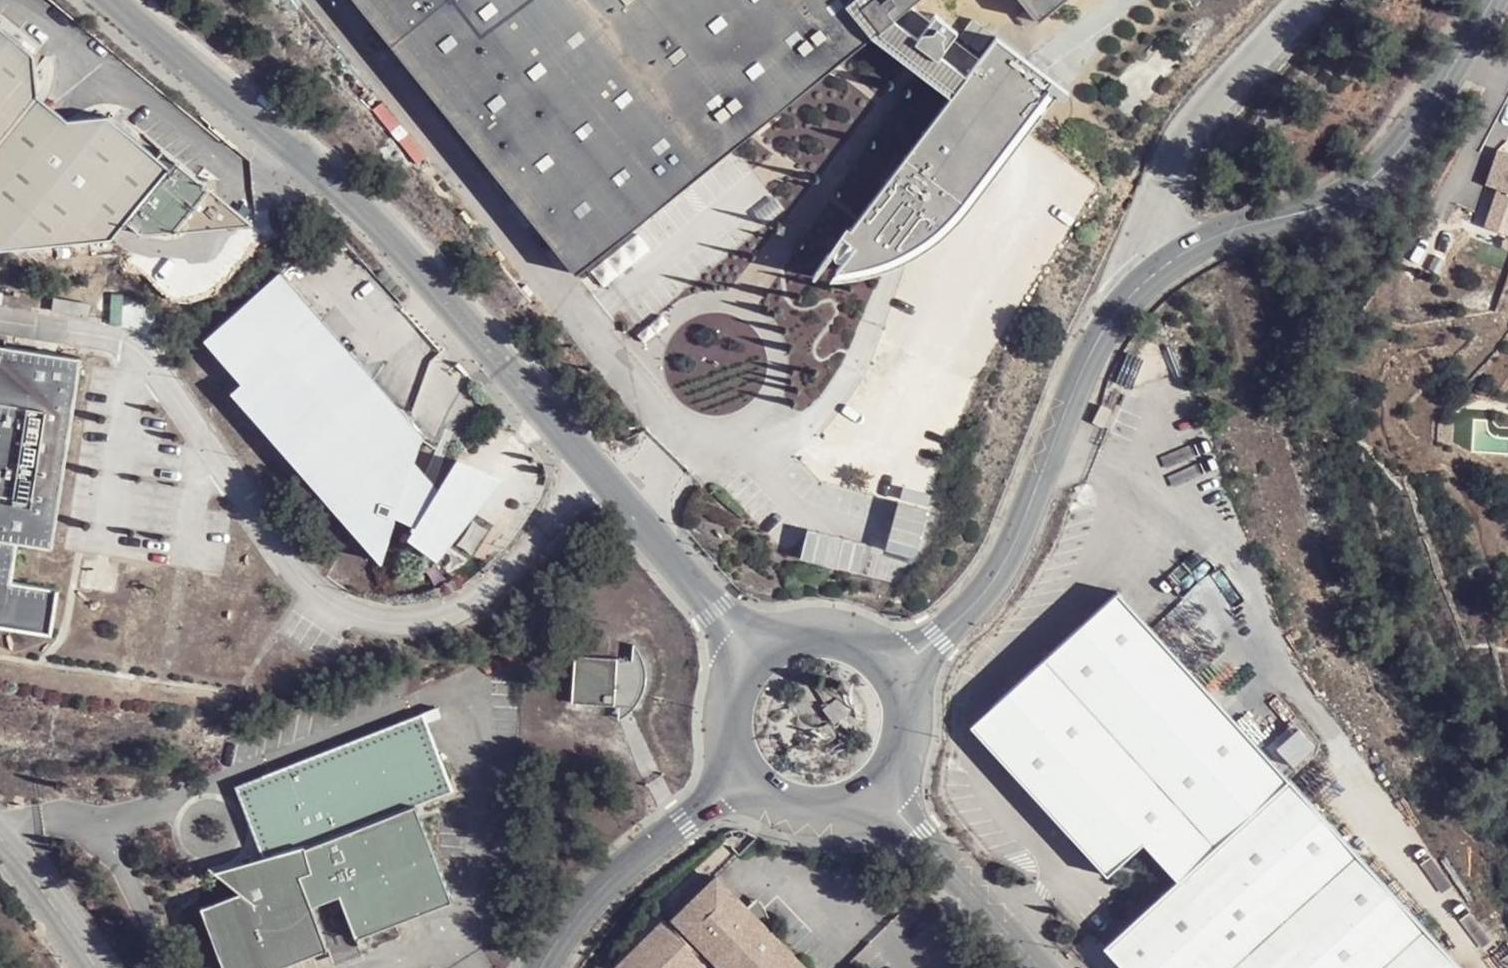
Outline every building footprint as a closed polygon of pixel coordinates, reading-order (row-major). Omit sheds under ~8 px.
[(577,277),(871,42),(951,99),(853,233),(846,229),(813,282),(834,283),(865,274),(909,258),(955,223),(1058,89),(994,40),(979,60),(955,41),(958,34),(935,17),(929,24),(910,8),(920,0),(353,0),(577,277)] [(1036,24),(1066,0),(1016,0),(1036,24)] [(108,237),(116,233),(126,218),(144,232),(245,220),(165,149),(157,156),(106,114),(66,119),(41,99),(39,59),(0,25),(0,243),(108,237)] [(1498,148),(1483,185),(1507,195),(1507,152),(1498,148)] [(274,276),(193,348),(228,393),(216,402),(363,574),(382,529),(402,536),(389,554),(420,575),(490,490),(443,470),(426,496),(405,470),(413,443),(274,276)] [(50,635),(57,590),(10,584),(16,544),(52,547),(81,357),(0,345),(0,627),(50,635)] [(1117,597),(970,729),(1107,879),(1143,847),(1177,884),(1105,950),(1121,967),(1456,967),(1117,597)] [(611,655),(576,653),(575,663),(572,702),(618,702),(618,715),(644,692),(649,679),(649,665),(648,659),(633,641),(632,656),(611,655)] [(237,782),(263,847),(247,853),(213,864),(239,885),(199,901),(225,967),(259,967),(448,890),(436,858),(414,799),(452,785),(420,710),(237,782)] [(614,963),(619,967),(701,967),(707,962),(713,958),(721,957),(732,967),(807,967),(809,966),(780,934),(770,924),(749,902),(716,867),(670,909),(663,915),(614,963)] [(756,894),(749,902),(770,924),(756,894)] [(713,958),(716,961),(723,967),(732,967),(721,957),(713,958)]
